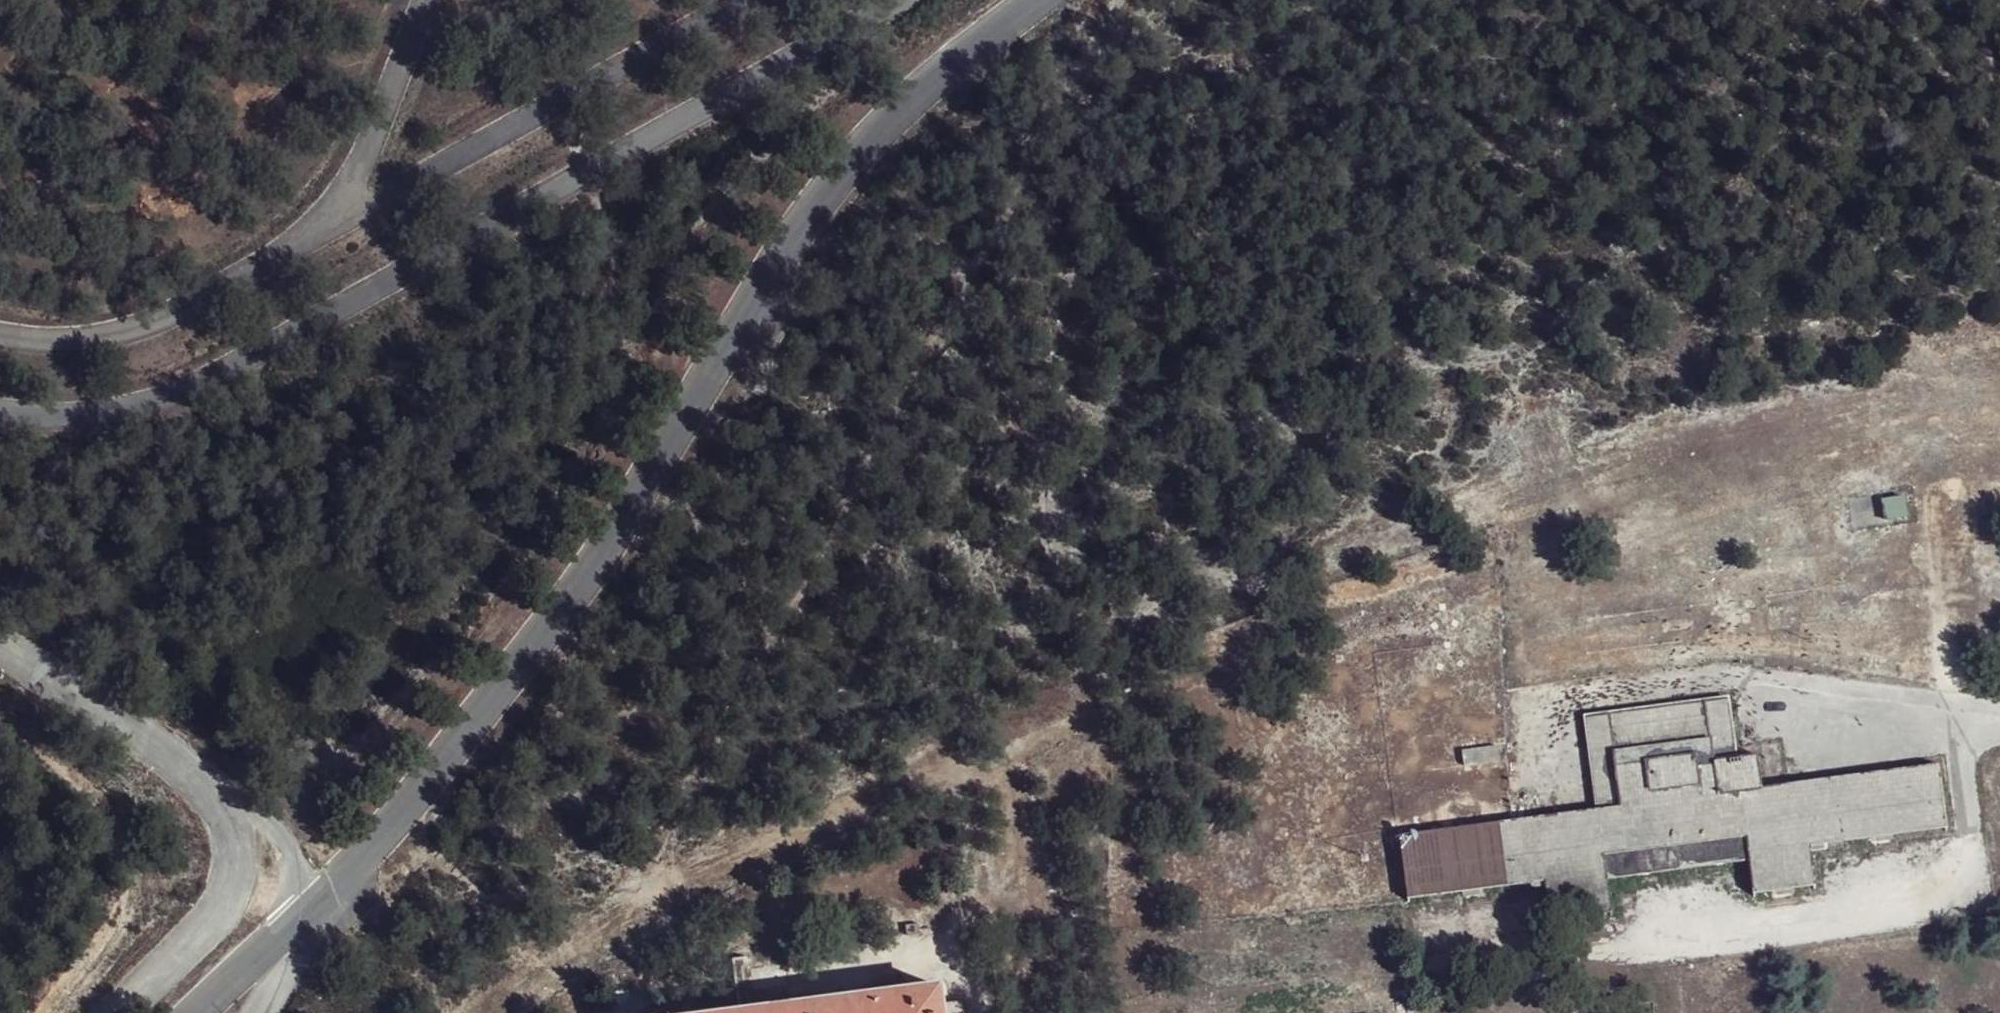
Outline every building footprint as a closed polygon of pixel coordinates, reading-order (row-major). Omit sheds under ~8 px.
[(1942,475),(1898,482),(1900,536),(1947,533),(1943,515),(1965,513),(1962,484),(1944,485),(1942,475)] [(1946,821),(1933,748),(1765,773),(1760,745),(1739,748),(1733,696),(1588,720),(1596,805),(1396,831),(1406,904),(1544,886),(1543,916),(1615,905),(1612,872),(1745,856),(1752,885),(1834,876),(1829,836),(1946,821)] [(953,982),(899,988),(900,1005),(840,1012),(958,1012),(953,982)]
